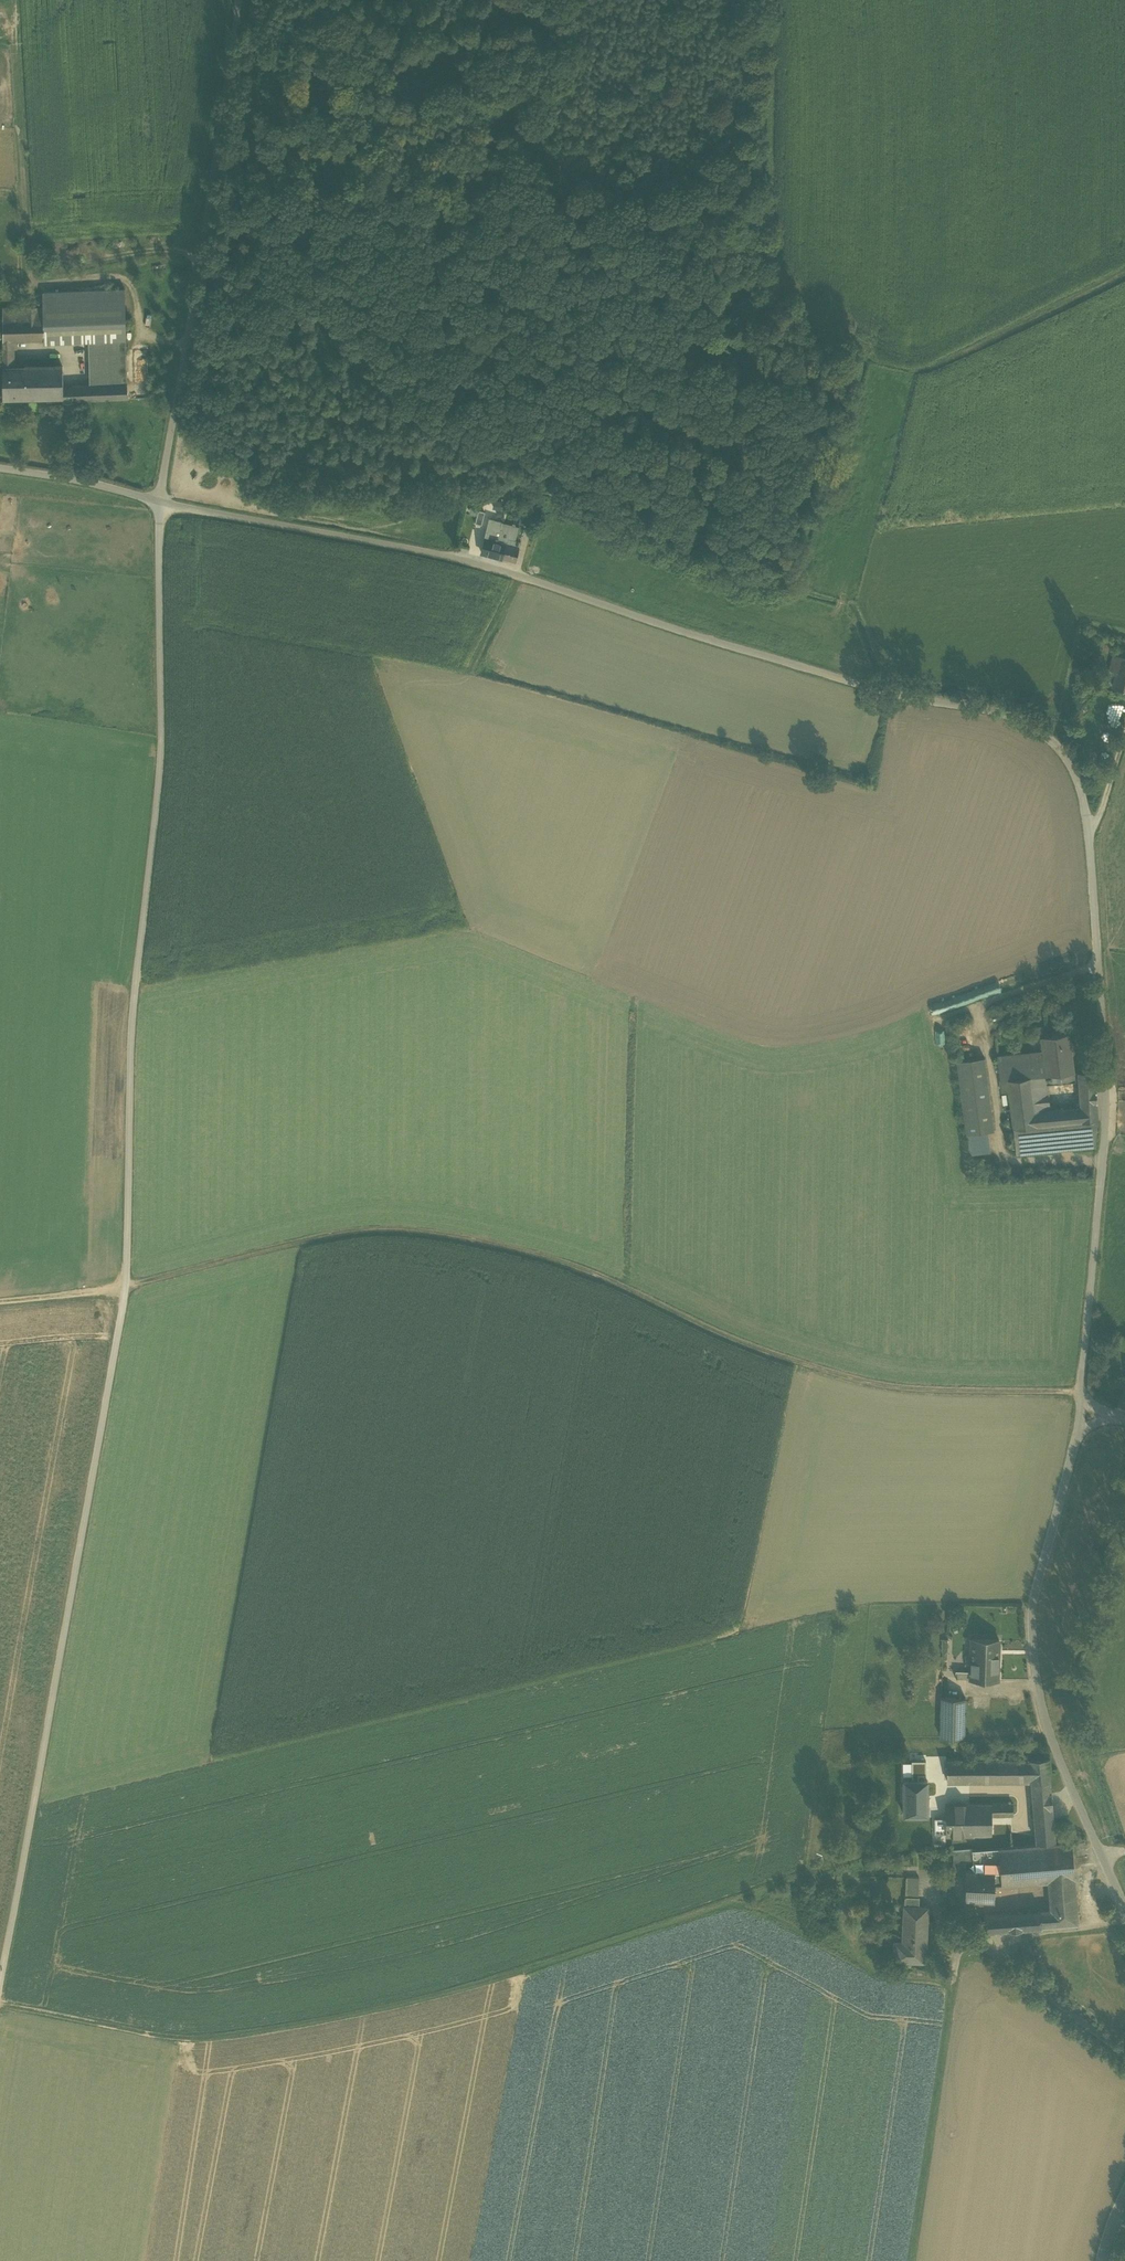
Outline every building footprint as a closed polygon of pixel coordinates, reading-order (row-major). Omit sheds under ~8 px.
[(44,343),(88,341),(126,340),(125,289),(43,292),(44,307),(44,340),(44,343)] [(3,319),(3,327),(3,338),(3,353),(14,353),(14,340),(44,340),(44,307),(3,307),(3,319)] [(127,398),(126,340),(88,341),(89,385),(72,386),(63,386),(64,397),(63,397),(63,401),(73,401),(127,398)] [(3,353),(3,369),(14,369),(14,353),(3,353)] [(24,369),(14,369),(3,369),(3,399),(46,398),(46,402),(63,401),(63,397),(64,397),(63,386),(62,365),(24,366),(24,369)] [(475,523),(481,525),(484,512),(478,510),(475,523)] [(519,524),(532,527),(535,514),(523,511),(519,524)] [(485,538),(489,539),(492,528),(498,530),(499,527),(502,522),(490,519),(485,538)] [(502,522),(499,527),(501,528),(501,530),(510,533),(507,544),(519,547),(520,541),(515,540),(519,526),(502,522)] [(503,543),(507,544),(510,533),(501,530),(501,528),(499,527),(498,530),(492,528),(489,539),(503,543)] [(485,538),(481,553),(492,556),(492,557),(502,559),(502,558),(501,558),(503,551),(502,551),(503,543),(489,539),(485,538)] [(507,544),(503,543),(502,551),(503,551),(501,558),(502,558),(515,562),(519,548),(519,547),(507,544)] [(1124,658),(1124,652),(1115,649),(1114,655),(1124,658)] [(1124,658),(1114,655),(1112,655),(1109,670),(1117,672),(1113,687),(1124,690),(1124,658)] [(1110,712),(1117,713),(1117,714),(1121,715),(1122,702),(1110,702),(1110,712)] [(1106,880),(1106,891),(1118,892),(1118,880),(1106,880)] [(936,1049),(945,1049),(944,1028),(943,1028),(943,1022),(935,1022),(936,1049)] [(1042,1052),(1045,1075),(1074,1072),(1069,1033),(1041,1037),(1042,1052)] [(1032,1086),(1046,1085),(1045,1075),(1042,1052),(1037,1052),(997,1056),(1002,1092),(1008,1092),(1013,1128),(1097,1120),(1096,1099),(1079,1101),(1080,1107),(1050,1110),(1035,1111),(1032,1086)] [(956,1061),(966,1134),(993,1131),(984,1057),(956,1061)] [(1078,1072),(1079,1093),(1096,1092),(1094,1071),(1078,1072)] [(1074,1072),(1045,1075),(1046,1085),(1047,1084),(1075,1081),(1074,1072)] [(1035,1111),(1050,1110),(1047,1084),(1046,1085),(1032,1086),(1035,1111)] [(1096,1099),(1096,1092),(1079,1093),(1079,1101),(1096,1099)] [(1095,1147),(1097,1120),(1013,1128),(1016,1155),(1095,1147)] [(972,1678),(1000,1678),(999,1634),(972,1634),(972,1670),(972,1678)] [(955,1679),(972,1678),(972,1670),(955,1670),(955,1679)] [(940,1737),(964,1737),(966,1698),(942,1697),(940,1737)] [(1031,1780),(1032,1796),(1051,1795),(1048,1757),(1029,1759),(946,1759),(947,1780),(1031,1780)] [(926,1760),(911,1760),(911,1780),(919,1780),(918,1775),(926,1774),(926,1760)] [(903,1801),(904,1815),(928,1815),(927,1780),(919,1780),(911,1780),(903,1780),(903,1784),(901,1784),(901,1801),(903,1801)] [(1051,1795),(1032,1796),(1033,1804),(1052,1803),(1051,1795)] [(976,1835),(975,1826),(971,1826),(970,1820),(967,1820),(967,1804),(967,1803),(947,1804),(947,1818),(934,1818),(934,1834),(947,1833),(947,1836),(976,1835)] [(991,1803),(967,1804),(967,1820),(970,1820),(971,1826),(975,1826),(976,1835),(991,1835),(991,1816),(991,1803)] [(1013,1803),(991,1803),(991,1816),(1013,1816),(1013,1803)] [(1036,1842),(1036,1843),(1055,1841),(1052,1803),(1033,1804),(1035,1829),(1036,1842)] [(1071,1842),(998,1848),(1001,1885),(1048,1881),(1050,1910),(1018,1912),(1019,1929),(1078,1924),(1071,1842)] [(994,1885),(1001,1885),(998,1848),(973,1851),(973,1849),(943,1851),(944,1870),(965,1870),(995,1870),(994,1885)] [(927,1853),(929,1871),(944,1870),(943,1851),(927,1853)] [(965,1899),(994,1900),(994,1885),(995,1870),(965,1870),(965,1899)] [(905,1896),(918,1897),(919,1877),(906,1877),(905,1896)] [(954,1888),(945,1888),(945,1898),(953,1898),(954,1888)] [(894,1961),(925,1962),(928,1907),(919,1907),(919,1897),(918,1897),(905,1896),(904,1906),(903,1941),(902,1950),(894,1949),(894,1961)] [(1011,1929),(1019,1929),(1018,1912),(1009,1913),(1011,1929)] [(985,1931),(1011,1929),(1009,1913),(984,1915),(985,1931)] [(895,1941),(894,1949),(902,1950),(903,1941),(895,1941)]
